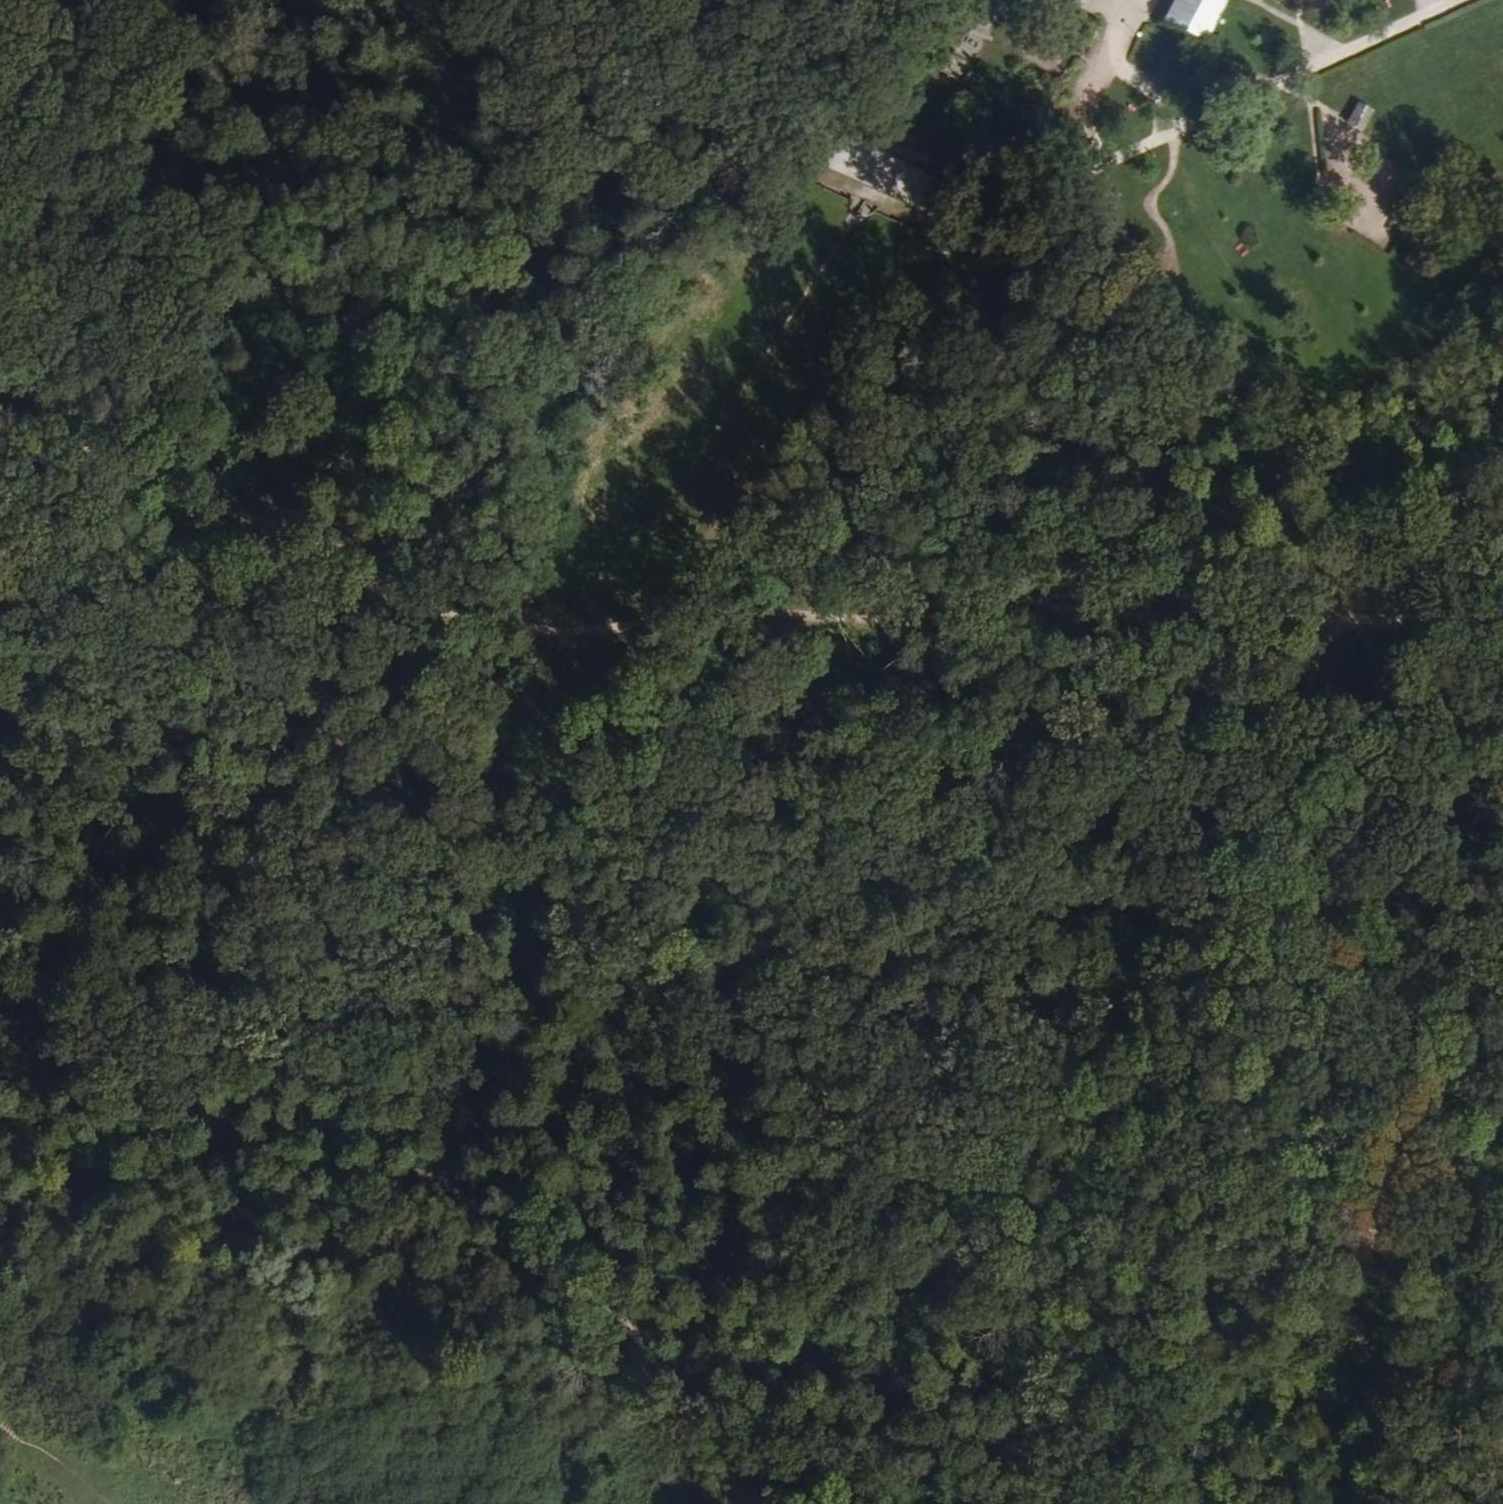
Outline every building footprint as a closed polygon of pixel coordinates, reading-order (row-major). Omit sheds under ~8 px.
[(1158,23),(1202,44),(1222,2),(1218,0),(1169,0),(1158,23)] [(1360,131),(1371,112),(1355,103),(1344,123),(1360,131)]
